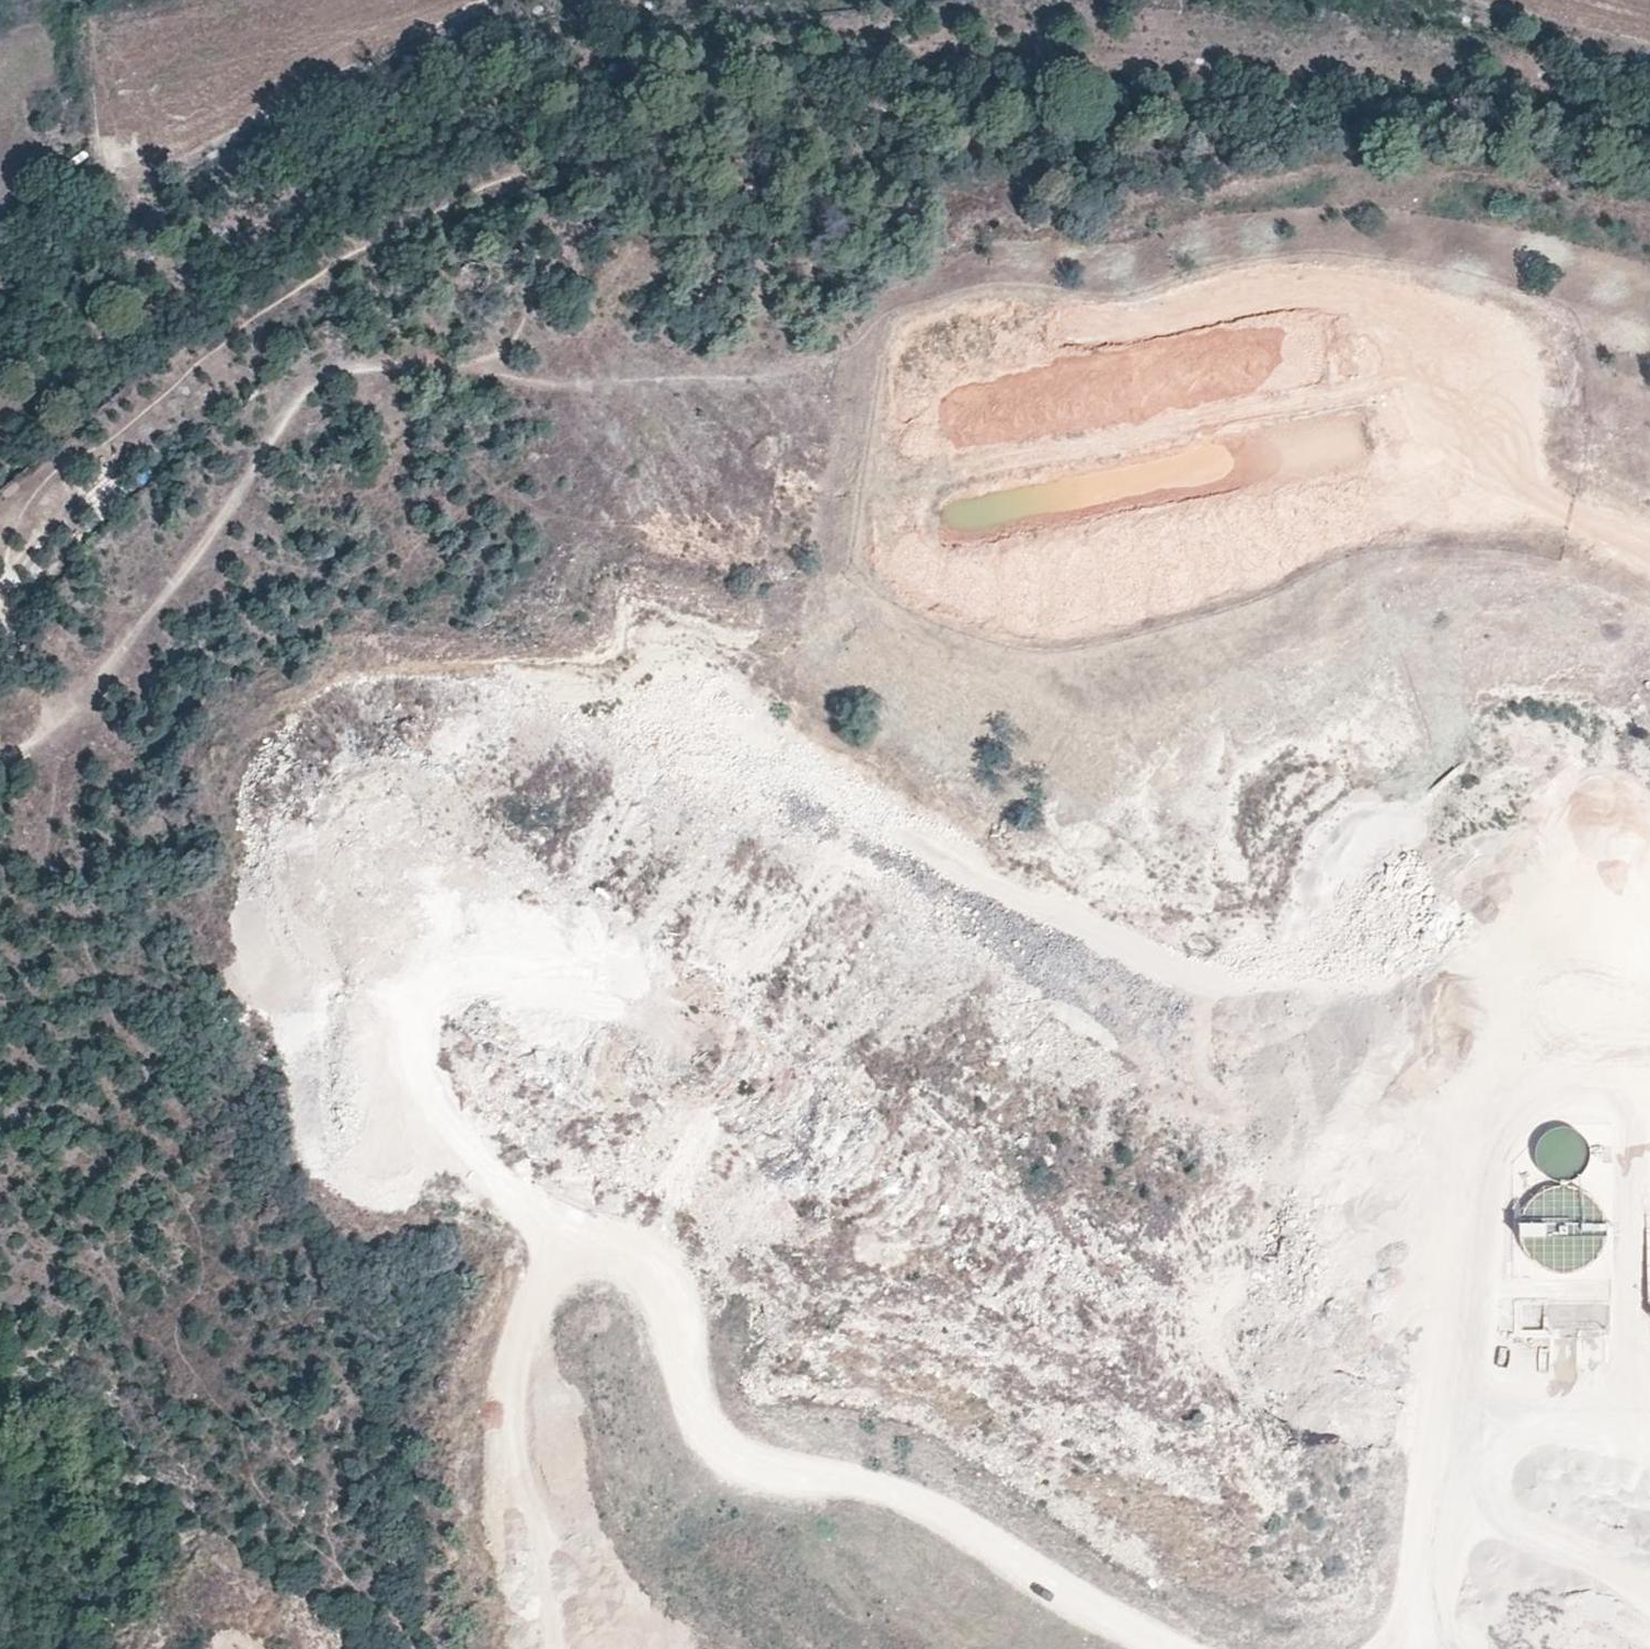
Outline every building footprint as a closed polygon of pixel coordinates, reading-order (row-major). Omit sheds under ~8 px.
[(1549,757),(1544,772),(1577,783),(1581,768),(1549,757)] [(1538,827),(1557,835),(1565,815),(1547,807),(1538,827)] [(1538,1126),(1539,1168),(1577,1167),(1576,1126),(1538,1126)]
